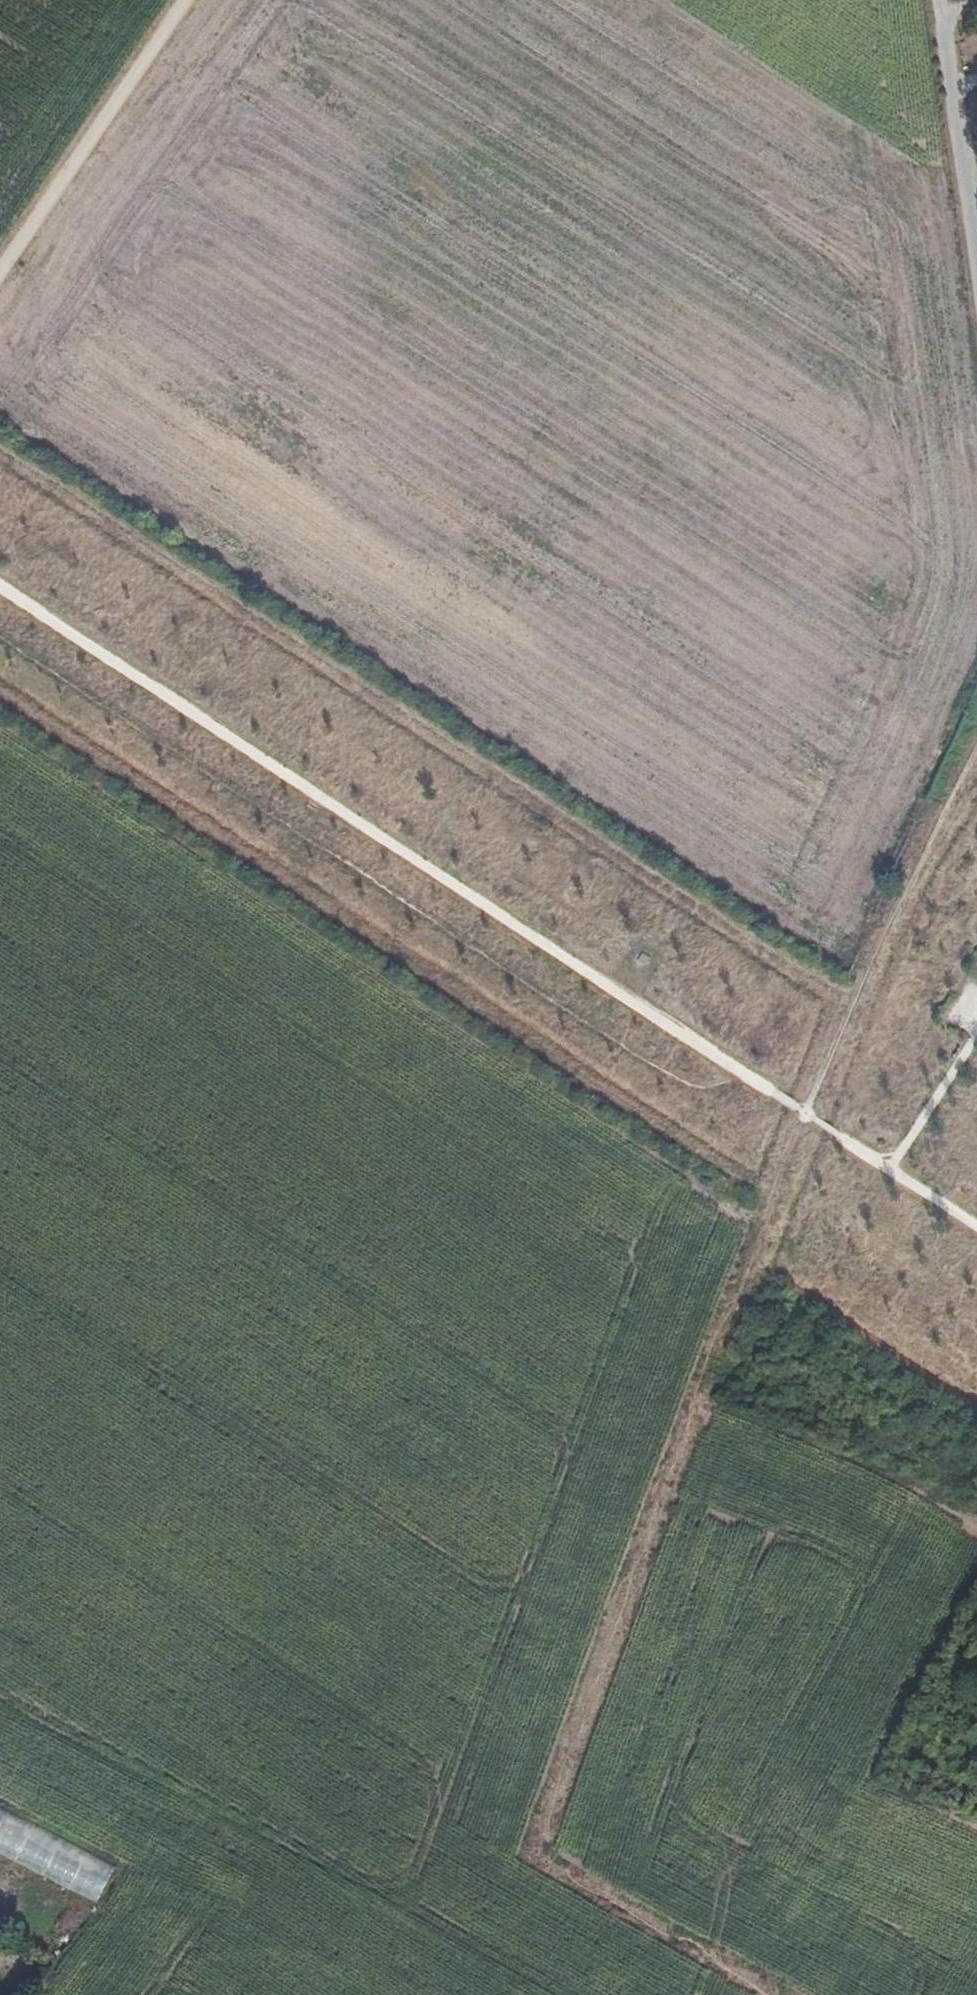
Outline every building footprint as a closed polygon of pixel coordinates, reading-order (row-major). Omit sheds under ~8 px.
[(0,1808),(0,1855),(100,1904),(116,1870),(0,1808)]
